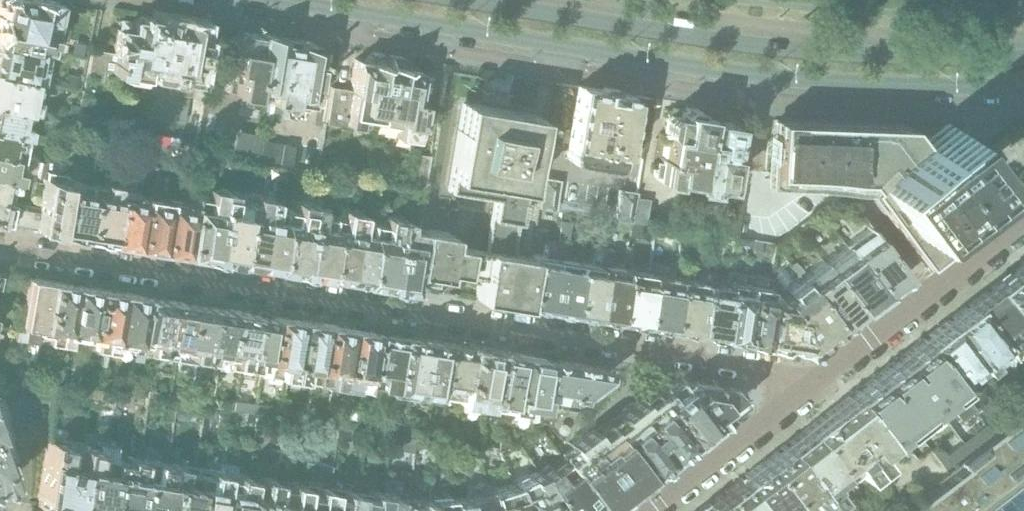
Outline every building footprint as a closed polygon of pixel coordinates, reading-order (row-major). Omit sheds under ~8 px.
[(54,2),(45,0),(43,0),(1,0),(0,6),(0,41),(45,50),(48,41),(54,2)] [(143,78),(153,20),(153,18),(139,16),(138,17),(132,21),(131,21),(131,23),(120,21),(119,30),(117,30),(113,53),(91,50),(90,59),(86,80),(101,82),(103,72),(143,78)] [(181,124),(191,65),(195,46),(198,33),(197,32),(198,26),(177,23),(177,24),(153,20),(143,78),(137,117),(181,124)] [(271,97),(280,44),(277,44),(278,38),(259,35),(240,32),(240,33),(236,32),(226,91),(234,93),(237,76),(242,77),(239,94),(253,96),(254,94),(268,96),(271,97)] [(45,50),(0,41),(0,74),(39,81),(45,50)] [(309,98),(316,53),(317,48),(314,44),(300,42),(295,45),(295,46),(280,44),(271,97),(268,96),(263,118),(268,119),(268,121),(278,122),(279,118),(285,119),(288,103),(290,107),(303,109),(307,107),(309,98)] [(375,120),(386,59),(385,59),(382,55),(372,53),(367,57),(366,61),(365,62),(355,60),(350,91),(331,88),(325,124),(344,127),(345,125),(358,128),(360,118),(375,120)] [(416,110),(417,102),(411,100),(416,70),(406,68),(406,67),(405,67),(406,63),(402,58),(390,56),(386,59),(375,120),(397,124),(395,137),(408,138),(406,149),(415,151),(416,151),(420,141),(421,141),(426,112),(416,110)] [(0,74),(0,106),(27,112),(33,113),(39,81),(0,74)] [(66,74),(64,86),(77,89),(79,77),(66,74)] [(622,152),(630,96),(631,95),(578,87),(569,144),(571,144),(570,153),(570,154),(572,158),(575,161),(578,163),(580,163),(580,161),(579,160),(576,159),(579,145),(587,147),(585,155),(586,158),(588,161),(591,164),(611,167),(618,159),(620,152),(622,152)] [(69,104),(66,117),(76,119),(78,107),(69,104)] [(27,112),(0,106),(0,132),(22,136),(27,112)] [(529,257),(506,253),(527,117),(500,113),(500,110),(490,108),(490,111),(462,107),(455,149),(450,185),(493,192),(483,250),(449,244),(450,234),(418,228),(413,265),(421,266),(420,274),(435,276),(442,277),(443,269),(478,275),(474,299),(522,306),(530,255),(529,258),(529,257)] [(690,187),(701,121),(702,116),(701,116),(698,111),(698,110),(685,108),(685,109),(681,112),(680,112),(679,117),(668,115),(660,163),(657,162),(654,180),(656,180),(656,181),(668,183),(690,187)] [(809,187),(811,122),(773,120),(773,141),(774,142),(773,154),(772,153),(771,179),(765,179),(765,186),(809,187)] [(728,178),(729,173),(730,165),(726,164),(726,161),(727,156),(726,156),(731,124),(711,121),(711,122),(701,121),(690,187),(683,231),(695,233),(701,199),(719,202),(721,192),(722,192),(723,186),(724,178),(728,178)] [(976,218),(955,190),(981,170),(944,121),(918,142),(905,125),(885,125),(883,194),(873,202),(919,262),(976,218)] [(196,157),(202,126),(184,122),(178,155),(180,155),(180,154),(196,157)] [(846,189),(848,123),(811,122),(809,187),(846,189)] [(883,194),(885,125),(848,123),(846,189),(863,189),(873,202),(883,194)] [(22,136),(0,132),(0,155),(17,158),(33,162),(36,162),(37,157),(18,154),(19,152),(22,136)] [(70,144),(71,136),(64,135),(63,143),(70,144)] [(83,151),(85,138),(85,137),(72,135),(69,156),(78,157),(79,150),(83,151)] [(424,190),(430,156),(411,153),(405,187),(424,190)] [(17,158),(0,155),(0,177),(14,179),(17,158)] [(44,179),(45,177),(46,164),(41,163),(38,178),(42,179),(44,179)] [(742,193),(746,167),(733,165),(729,191),(742,193)] [(80,237),(89,184),(75,182),(75,178),(63,176),(62,180),(54,233),(80,237)] [(12,185),(24,187),(25,181),(14,179),(0,177),(0,200),(9,202),(12,185)] [(54,233),(62,180),(45,177),(44,179),(42,179),(41,185),(38,208),(28,206),(25,229),(54,233)] [(165,195),(168,179),(163,178),(160,194),(165,195)] [(555,211),(560,181),(542,178),(541,182),(542,182),(537,209),(555,211)] [(106,241),(114,189),(115,184),(104,182),(103,186),(89,184),(80,237),(106,241)] [(206,257),(218,187),(206,185),(204,195),(192,193),(191,198),(190,198),(190,201),(181,253),(206,257)] [(231,261),(240,209),(241,201),(228,199),(230,189),(218,187),(206,257),(231,261)] [(131,245),(139,193),(114,189),(106,241),(131,245)] [(631,224),(636,193),(619,190),(614,220),(618,221),(631,224)] [(250,264),(261,194),(252,192),(249,211),(240,209),(231,261),(250,264)] [(156,249),(165,197),(139,193),(131,245),(156,249)] [(269,267),(277,215),(268,214),(271,195),(261,194),(250,264),(269,267)] [(181,253),(190,201),(165,197),(156,249),(181,253)] [(294,271),(305,201),(294,199),(292,209),(278,207),(277,215),(269,267),(294,271)] [(0,200),(0,225),(25,229),(28,206),(9,202),(0,200)] [(319,275),(319,274),(328,223),(329,215),(316,213),(317,203),(305,201),(294,271),(319,275)] [(338,277),(349,208),(340,207),(337,224),(328,223),(319,274),(338,277)] [(357,280),(365,229),(356,227),(358,210),(349,208),(338,277),(357,280)] [(382,285),(393,215),(381,213),(380,222),(366,220),(365,229),(357,280),(357,281),(382,285)] [(413,265),(418,228),(403,226),(405,217),(393,215),(382,285),(408,289),(411,272),(412,272),(413,265)] [(617,230),(618,221),(614,220),(607,219),(605,228),(617,230)] [(570,314),(578,260),(564,258),(570,222),(559,220),(557,230),(546,310),(570,314)] [(813,232),(806,223),(797,230),(803,239),(813,232)] [(546,310),(557,230),(549,229),(548,240),(547,240),(544,257),(530,255),(522,306),(546,310)] [(903,274),(879,242),(870,230),(865,234),(869,240),(865,243),(859,235),(845,245),(880,291),(894,281),(902,275),(903,274)] [(880,292),(880,291),(845,245),(844,244),(840,247),(841,249),(824,263),(857,308),(858,309),(872,298),(880,292)] [(592,317),(603,249),(593,247),(590,262),(578,260),(570,314),(592,317)] [(616,321),(624,267),(610,265),(613,250),(603,249),(592,317),(616,321)] [(702,275),(704,263),(694,261),(692,273),(702,275)] [(802,271),(798,265),(797,266),(794,262),(790,266),(797,275),(802,271)] [(857,308),(824,263),(823,263),(807,275),(800,280),(836,326),(844,320),(844,319),(857,308)] [(1016,269),(1015,269),(1015,270),(1023,282),(1023,263),(1016,269)] [(640,324),(648,280),(633,277),(634,269),(625,268),(624,267),(616,321),(640,325),(640,324)] [(1015,270),(992,287),(993,287),(992,288),(1023,330),(1023,282),(1015,270)] [(666,329),(673,284),(659,282),(661,274),(649,272),(648,280),(640,324),(666,329)] [(38,336),(46,281),(25,278),(15,342),(36,345),(38,336)] [(692,333),(701,281),(689,279),(687,286),(673,284),(666,329),(692,333)] [(836,326),(800,280),(786,291),(790,296),(782,302),(797,323),(796,327),(797,331),(802,333),(800,349),(806,347),(806,348),(814,342),(836,326)] [(60,347),(70,285),(46,281),(38,336),(49,337),(47,345),(60,347)] [(717,337),(726,289),(727,285),(701,281),(692,333),(717,337)] [(84,343),(92,289),(70,285),(60,347),(71,349),(72,341),(84,343)] [(992,288),(985,293),(984,293),(969,305),(968,306),(1007,356),(1021,345),(1023,348),(1023,330),(992,288)] [(103,367),(116,292),(92,289),(84,343),(96,345),(95,352),(102,353),(100,366),(103,367)] [(739,341),(747,293),(726,289),(717,337),(739,341)] [(133,346),(140,296),(117,292),(117,293),(116,292),(103,367),(108,368),(110,355),(119,357),(120,349),(132,351),(133,346)] [(761,344),(768,301),(769,297),(747,293),(739,341),(761,344)] [(153,357),(162,300),(141,297),(141,296),(140,296),(133,346),(143,348),(142,355),(153,357)] [(177,349),(184,304),(184,303),(162,299),(162,300),(153,357),(162,359),(164,347),(177,349)] [(796,327),(797,323),(782,302),(768,301),(761,344),(780,347),(799,350),(799,349),(800,349),(802,333),(797,331),(796,327)] [(196,364),(205,307),(184,304),(177,349),(186,351),(185,362),(196,364)] [(208,354),(220,356),(227,310),(205,307),(196,364),(206,365),(208,354)] [(994,347),(964,309),(946,323),(974,361),(980,369),(989,362),(983,355),(994,347)] [(239,371),(248,313),(227,310),(220,356),(230,358),(228,369),(239,371)] [(265,357),(271,317),(270,316),(270,317),(248,314),(249,313),(248,313),(239,371),(249,373),(252,356),(262,357),(265,357)] [(287,377),(296,320),(285,318),(285,319),(271,317),(265,357),(262,357),(261,373),(287,377)] [(313,381),(322,324),(305,322),(296,320),(287,377),(313,381)] [(974,361),(946,323),(921,341),(957,387),(965,380),(959,372),(974,361)] [(338,385),(347,328),(336,326),(336,327),(322,324),(313,381),(338,385)] [(364,384),(371,332),(356,330),(356,329),(347,328),(338,385),(362,389),(364,384)] [(389,387),(397,336),(371,332),(364,384),(387,387),(389,387)] [(410,397),(419,339),(397,336),(389,387),(387,387),(387,393),(410,397)] [(433,394),(441,343),(419,339),(410,397),(432,400),(433,394)] [(957,387),(922,341),(913,348),(907,352),(907,353),(888,367),(882,372),(866,384),(860,389),(850,396),(850,397),(846,400),(829,413),(872,470),(904,446),(895,434),(933,405),(938,413),(950,404),(960,417),(973,408),(960,392),(957,387)] [(458,403),(466,347),(441,343),(433,394),(456,398),(455,402),(458,403)] [(484,407),(493,351),(466,347),(458,403),(484,407)] [(506,410),(514,354),(493,351),(484,407),(506,410)] [(536,408),(542,359),(543,359),(514,354),(506,410),(505,416),(536,421),(538,408),(536,408)] [(566,406),(605,379),(606,369),(585,366),(586,365),(569,363),(542,359),(536,408),(538,408),(560,412),(565,406),(566,406)] [(708,424),(683,389),(676,380),(672,379),(652,394),(687,440),(695,434),(695,433),(708,424)] [(722,413),(736,402),(737,401),(737,400),(738,393),(735,389),(728,388),(727,388),(726,389),(721,392),(717,386),(692,382),(683,389),(708,424),(722,413)] [(1014,390),(1020,398),(1023,395),(1023,383),(1023,382),(1023,383),(1014,390)] [(965,388),(960,392),(973,408),(976,413),(981,410),(965,388)] [(1014,390),(1004,397),(1010,406),(1020,398),(1014,390)] [(672,451),(687,440),(652,394),(651,392),(640,401),(637,397),(614,415),(616,419),(607,426),(644,473),(665,457),(672,451)] [(1010,406),(1016,414),(1023,408),(1023,404),(1020,398),(1010,406)] [(232,411),(234,401),(226,400),(225,410),(232,411)] [(240,412),(242,403),(234,401),(232,411),(240,412)] [(331,425),(330,426),(337,427),(339,427),(339,426),(342,408),(333,407),(333,412),(331,425)] [(255,423),(256,415),(246,413),(245,422),(255,423)] [(872,470),(829,413),(805,431),(843,480),(855,470),(861,479),(867,474),(880,490),(885,486),(878,477),(877,477),(872,470)] [(993,438),(960,463),(965,469),(937,491),(911,510),(1023,510),(1023,415),(993,438)] [(992,434),(985,425),(980,429),(987,437),(992,434)] [(627,486),(643,474),(644,473),(607,426),(595,435),(590,428),(568,445),(574,452),(563,459),(599,508),(614,496),(615,496),(616,495),(627,486)] [(350,441),(351,429),(341,428),(339,427),(337,427),(335,438),(350,441)] [(987,437),(980,429),(976,432),(983,441),(987,437)] [(843,480),(805,431),(784,448),(827,505),(838,496),(832,488),(843,480)] [(983,441),(976,432),(972,435),(979,444),(983,441)] [(170,433),(168,445),(178,447),(180,435),(170,433)] [(956,435),(947,441),(953,449),(957,446),(964,455),(967,452),(961,443),(962,443),(956,435)] [(979,444),(972,435),(968,438),(975,446),(979,444)] [(80,445),(80,441),(63,438),(62,442),(48,440),(37,507),(49,508),(67,510),(69,510),(80,445)] [(223,463),(226,439),(218,438),(217,451),(219,452),(217,462),(209,460),(207,468),(206,474),(193,472),(187,510),(214,510),(223,463)] [(975,446),(968,438),(965,440),(971,449),(975,446)] [(971,449),(965,440),(962,443),(961,443),(967,452),(971,449)] [(427,453),(429,444),(416,442),(415,451),(427,453)] [(109,458),(93,456),(94,448),(80,445),(69,510),(101,510),(109,458)] [(957,446),(953,449),(960,458),(964,455),(957,446)] [(952,464),(946,455),(940,447),(931,453),(937,461),(942,458),(948,467),(952,464)] [(277,460),(279,449),(271,448),(269,459),(277,460)] [(784,448),(761,465),(797,510),(811,510),(814,509),(815,510),(819,510),(827,505),(784,448)] [(960,458),(953,449),(949,452),(956,461),(960,458)] [(393,476),(396,453),(388,452),(384,474),(393,476)] [(956,461),(949,452),(946,455),(952,464),(956,461)] [(5,482),(4,479),(12,475),(5,454),(0,455),(0,483),(5,482)] [(139,458),(127,456),(126,461),(109,458),(101,510),(131,510),(139,458)] [(166,463),(139,458),(131,510),(158,510),(166,463)] [(948,467),(942,458),(937,461),(944,470),(948,467)] [(563,459),(551,468),(549,465),(539,473),(562,510),(593,510),(598,507),(598,508),(599,508),(563,459)] [(329,489),(327,489),(331,466),(304,461),(303,464),(301,477),(300,483),(303,483),(299,510),(325,510),(329,489)] [(193,472),(180,470),(180,465),(166,463),(158,510),(187,510),(193,472)] [(250,480),(250,475),(234,473),(235,465),(223,463),(214,510),(245,510),(250,480)] [(761,465),(739,481),(762,510),(797,510),(761,465)] [(539,473),(538,473),(537,472),(525,477),(523,474),(515,478),(516,482),(514,483),(525,510),(562,510),(539,473)] [(275,485),(276,479),(261,477),(260,482),(250,480),(245,510),(271,510),(275,485)] [(303,483),(300,483),(288,481),(287,486),(275,485),(271,510),(299,510),(303,483)] [(717,499),(726,510),(762,510),(739,481),(739,482),(717,499)] [(490,491),(489,491),(486,482),(480,484),(478,487),(479,494),(464,497),(466,510),(495,510),(490,491)] [(514,483),(490,491),(495,510),(525,510),(514,483)] [(356,495),(354,495),(355,493),(329,489),(325,510),(353,510),(356,495)] [(383,494),(368,491),(367,497),(356,495),(353,510),(381,510),(383,494)] [(407,503),(395,501),(396,496),(383,494),(381,510),(406,510),(407,503)] [(464,497),(462,497),(449,498),(449,496),(428,497),(428,499),(429,510),(466,510),(464,497)] [(428,499),(421,498),(420,505),(407,503),(406,510),(429,510),(428,499)] [(701,510),(726,510),(717,499),(708,505),(701,510)]
